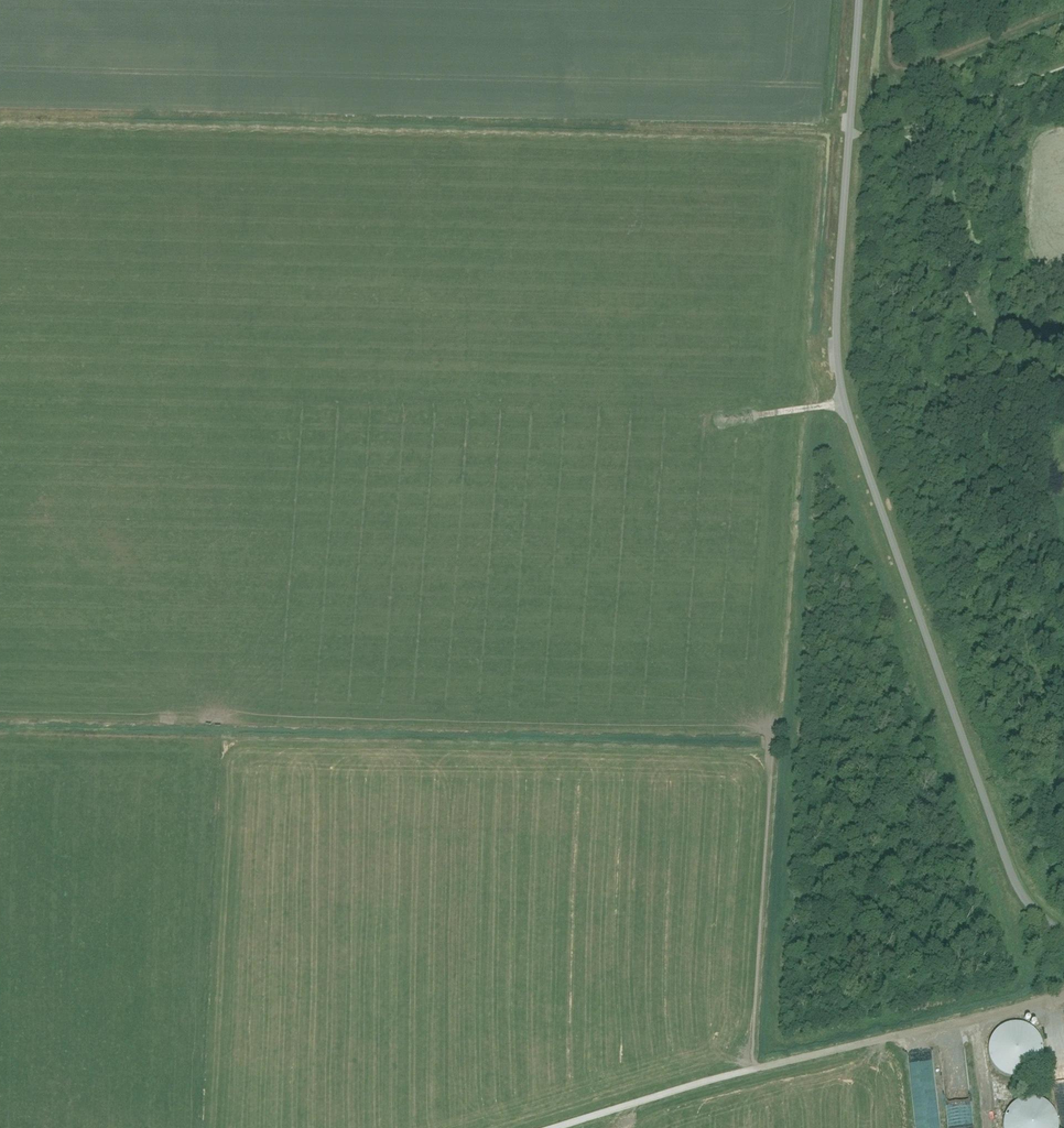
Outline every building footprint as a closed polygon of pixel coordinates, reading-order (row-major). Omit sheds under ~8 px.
[(999,1038),(990,1042),(990,1053),(998,1074),(1005,1074),(1024,1067),(1020,1067),(1041,1059),(1041,1048),(1032,1023),(1006,1024),(998,1027),(999,1038)] [(1044,1092),(1001,1110),(1009,1127),(1060,1127),(1044,1092)]
